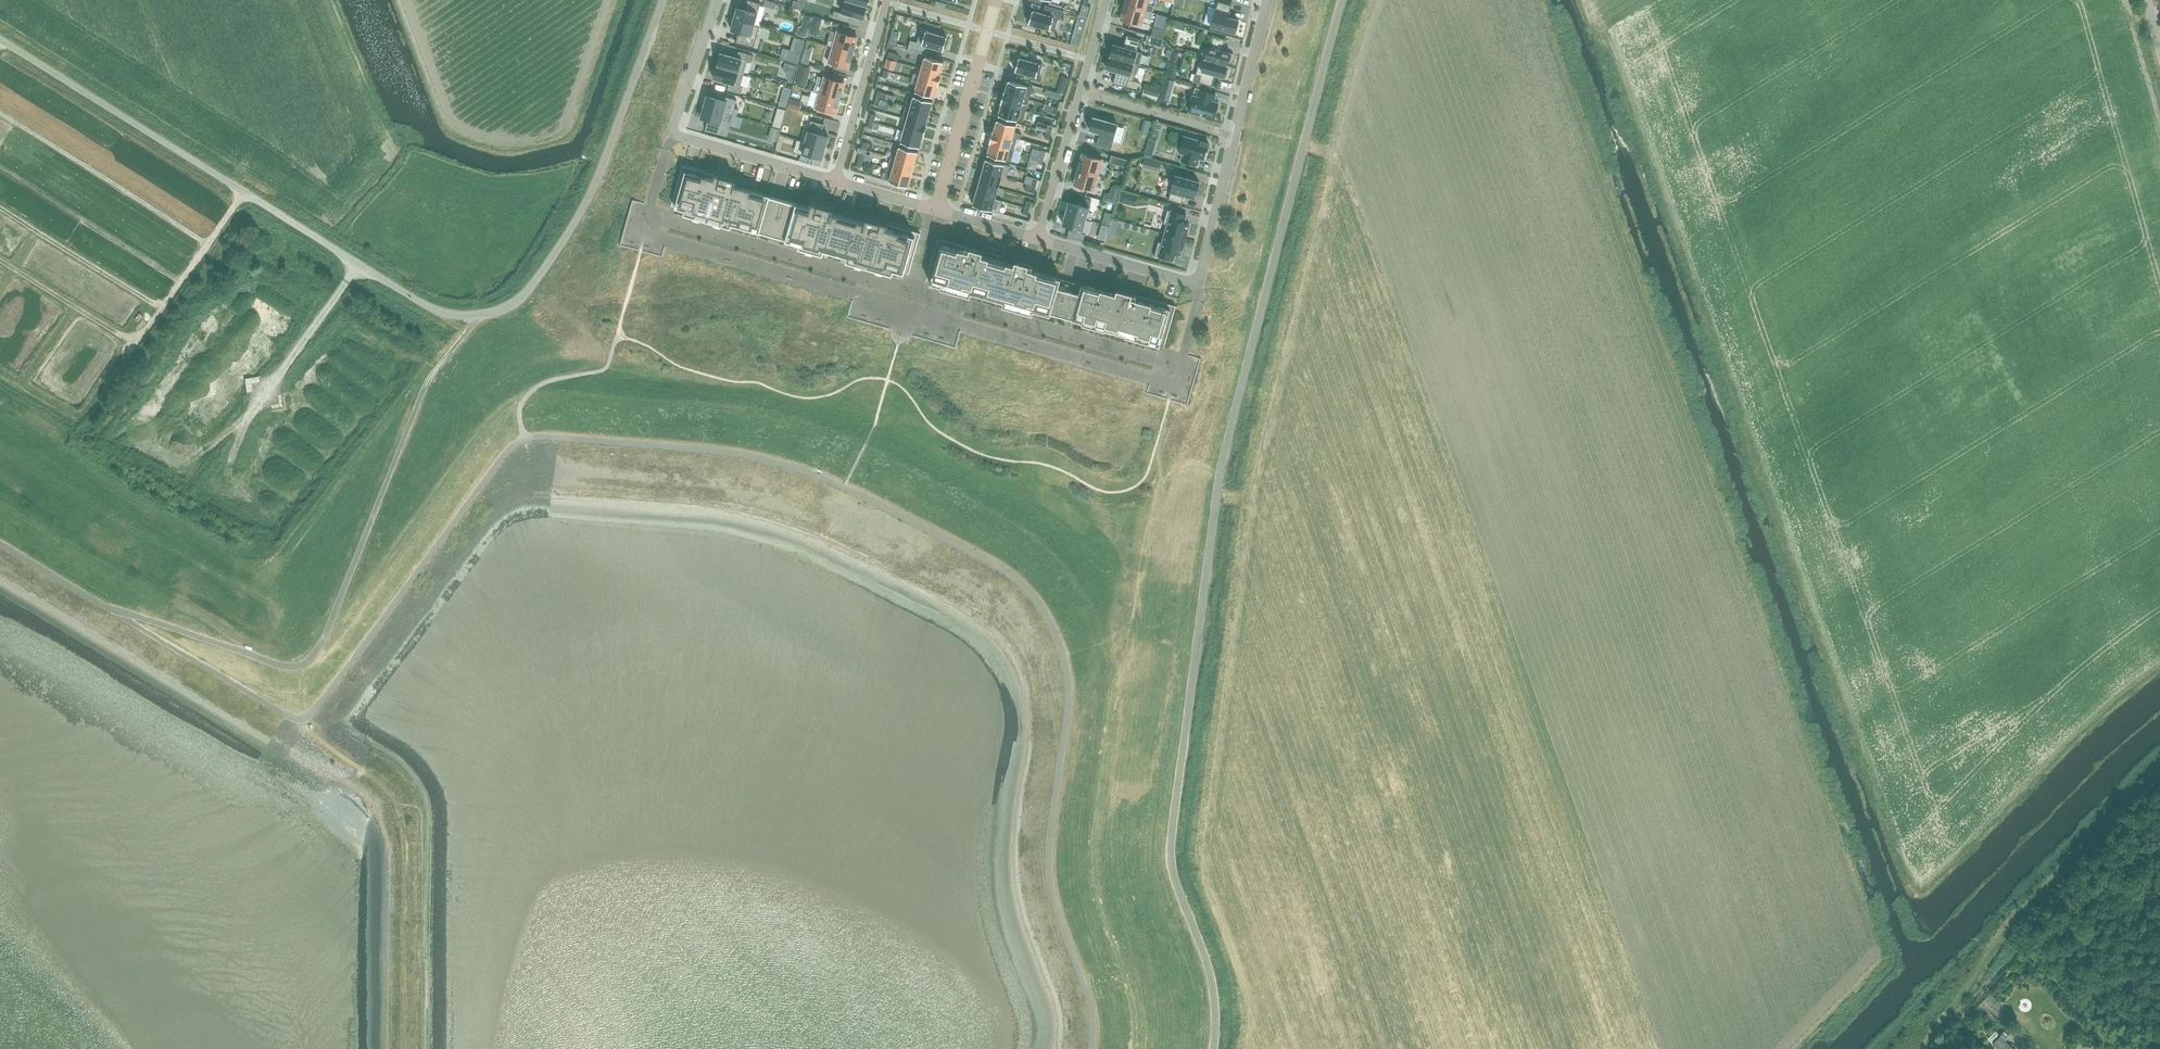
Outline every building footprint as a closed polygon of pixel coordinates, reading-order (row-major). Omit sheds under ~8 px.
[(734,19),(755,24),(761,3),(750,0),(748,0),(745,10),(737,8),(734,19)] [(795,0),(794,0),(792,7),(802,10),(805,0),(799,0),(798,1),(795,0)] [(846,0),(846,1),(842,13),(835,11),(833,17),(846,21),(848,15),(864,19),(867,6),(846,0)] [(1145,10),(1152,12),(1154,6),(1147,4),(1147,3),(1148,0),(1127,0),(1125,4),(1145,10)] [(1211,26),(1235,33),(1239,20),(1228,17),(1232,5),(1218,1),(1211,26)] [(1145,10),(1125,4),(1121,20),(1141,26),(1144,16),(1151,18),(1152,12),(1145,10)] [(1064,10),(1045,5),(1043,13),(1033,10),(1029,24),(1055,31),(1057,24),(1059,19),(1062,19),(1064,10)] [(1083,5),(1080,15),(1087,17),(1090,7),(1083,5)] [(1164,25),(1167,13),(1162,12),(1159,24),(1164,25)] [(1080,15),(1079,15),(1071,44),(1079,47),(1088,17),(1087,17),(1080,15)] [(814,16),(812,25),(819,27),(822,18),(814,16)] [(760,26),(755,24),(734,19),(731,30),(739,32),(736,42),(754,47),(760,26)] [(1177,21),(1175,27),(1183,29),(1185,23),(1177,21)] [(799,25),(797,34),(806,37),(808,28),(799,25)] [(1155,37),(1162,39),(1165,30),(1154,27),(1151,35),(1153,36),(1155,37)] [(889,43),(895,45),(899,32),(893,30),(889,43)] [(921,30),(917,42),(911,40),(908,49),(927,55),(929,46),(943,50),(947,37),(921,30)] [(833,47),(853,52),(858,37),(838,31),(835,41),(829,39),(827,45),(833,47)] [(1147,34),(1145,42),(1153,44),(1155,37),(1153,36),(1151,35),(1147,34)] [(1238,43),(1239,36),(1227,34),(1225,41),(1238,43)] [(1114,44),(1111,56),(1138,64),(1142,52),(1136,51),(1140,39),(1127,35),(1124,47),(1114,44)] [(1203,45),(1199,57),(1227,65),(1228,61),(1231,62),(1233,54),(1221,50),(1224,39),(1211,35),(1208,47),(1203,45)] [(853,52),(833,47),(829,62),(849,68),(853,52)] [(785,48),(782,58),(798,63),(801,53),(785,48)] [(806,48),(802,62),(808,63),(812,49),(806,48)] [(718,66),(744,73),(748,61),(750,61),(752,55),(739,51),(737,57),(721,53),(718,66)] [(1170,62),(1166,77),(1175,79),(1179,64),(1176,63),(1179,52),(1173,51),(1170,62)] [(1111,56),(1107,69),(1117,72),(1114,83),(1126,87),(1128,79),(1134,81),(1138,64),(1111,56)] [(925,57),(922,68),(942,74),(941,73),(944,62),(925,57)] [(1196,70),(1193,81),(1198,82),(1211,86),(1214,75),(1227,78),(1229,70),(1226,69),(1227,65),(1204,59),(1199,57),(1196,70)] [(1019,58),(1016,71),(1039,78),(1043,64),(1019,58)] [(886,65),(895,68),(897,61),(892,60),(887,59),(887,62),(886,65)] [(785,62),(783,70),(794,74),(797,65),(785,62)] [(801,65),(798,74),(808,77),(811,67),(801,65)] [(740,86),(744,73),(718,66),(714,79),(730,83),(728,90),(741,93),(743,87),(740,86)] [(922,68),(919,80),(939,85),(942,74),(922,68)] [(825,77),(820,92),(840,98),(845,82),(825,77)] [(1165,78),(1163,88),(1172,90),(1174,81),(1165,78)] [(919,80),(915,91),(934,97),(937,86),(939,86),(939,85),(919,80)] [(1004,91),(1004,92),(1029,99),(1033,87),(1009,80),(1006,92),(1004,91)] [(1059,82),(1056,92),(1061,93),(1065,94),(1067,85),(1059,82)] [(1145,84),(1143,93),(1158,97),(1160,89),(1145,84)] [(1194,97),(1189,112),(1193,113),(1215,119),(1219,103),(1214,101),(1216,94),(1200,89),(1195,88),(1193,96),(1194,97)] [(1052,90),(1050,97),(1059,99),(1061,93),(1056,92),(1052,90)] [(878,91),(876,98),(881,99),(885,100),(887,94),(878,91)] [(820,92),(816,108),(836,114),(840,98),(820,92)] [(1026,110),(1029,99),(1004,92),(1001,103),(1003,104),(1026,110)] [(707,95),(704,106),(724,112),(729,97),(716,94),(715,97),(707,95)] [(906,106),(929,113),(933,101),(914,96),(911,107),(906,106)] [(781,99),(779,105),(786,107),(788,101),(781,99)] [(790,99),(788,107),(799,110),(802,102),(790,99)] [(1048,111),(1049,101),(1034,100),(1033,110),(1048,111)] [(1023,122),(1026,110),(1003,104),(1001,103),(1001,104),(1002,104),(999,115),(1023,122)] [(724,112),(704,106),(701,117),(709,119),(706,130),(718,133),(724,112)] [(929,113),(906,106),(903,118),(910,120),(927,124),(928,125),(928,124),(926,124),(929,113)] [(775,116),(773,126),(781,128),(783,119),(775,116)] [(1100,137),(1099,137),(1097,145),(1111,149),(1118,124),(1093,117),(1090,130),(1101,133),(1100,137)] [(910,120),(903,118),(902,118),(907,119),(904,130),(924,136),(928,125),(927,124),(910,120)] [(1018,138),(1020,139),(1022,134),(1014,132),(1016,125),(998,120),(994,131),(1018,138)] [(807,137),(805,142),(818,145),(826,148),(827,143),(829,137),(821,134),(824,124),(811,121),(807,137)] [(1132,121),(1130,127),(1136,129),(1138,123),(1132,121)] [(772,127),(769,138),(777,140),(780,130),(772,127)] [(924,136),(904,130),(901,142),(920,147),(923,136),(924,137),(924,136)] [(990,143),(991,143),(1015,150),(1018,138),(994,131),(993,131),(990,143)] [(1209,143),(1184,136),(1179,152),(1183,154),(1181,161),(1198,165),(1200,158),(1205,160),(1209,143)] [(805,142),(800,161),(813,164),(814,160),(815,157),(823,159),(826,148),(818,145),(805,142)] [(991,143),(988,155),(1011,161),(1015,150),(991,143)] [(891,156),(891,157),(915,164),(918,152),(900,146),(896,158),(891,156)] [(1147,149),(1145,156),(1151,158),(1153,151),(1147,149)] [(1078,169),(1098,174),(1103,159),(1083,153),(1078,169)] [(1031,154),(1029,161),(1038,163),(1040,157),(1031,154)] [(1111,154),(1109,162),(1126,166),(1128,159),(1111,154)] [(888,168),(912,175),(915,164),(891,157),(888,168)] [(1145,157),(1142,165),(1150,167),(1152,160),(1145,157)] [(983,171),(1002,176),(1005,164),(986,159),(983,171)] [(686,170),(675,208),(686,211),(684,215),(694,218),(696,213),(709,216),(707,221),(715,224),(714,226),(721,228),(721,226),(731,228),(732,225),(738,227),(738,228),(751,232),(752,231),(760,233),(760,232),(786,240),(786,241),(800,245),(799,248),(807,250),(806,252),(813,254),(814,252),(823,255),(824,251),(848,257),(846,261),(877,270),(876,272),(883,274),(883,272),(893,275),(894,271),(904,274),(915,236),(919,237),(921,233),(867,218),(866,219),(867,219),(866,222),(833,213),(833,210),(834,210),(834,208),(812,202),(812,203),(813,203),(811,207),(797,203),(797,204),(770,196),(735,185),(736,182),(737,182),(737,180),(683,165),(682,169),(686,170)] [(908,187),(912,175),(888,168),(886,167),(884,173),(892,175),(890,181),(908,187)] [(1098,174),(1078,169),(1074,185),(1094,190),(1098,174)] [(1002,176),(983,171),(980,182),(999,187),(1002,176)] [(1168,200),(1182,204),(1185,192),(1196,195),(1200,182),(1175,175),(1168,200)] [(977,194),(995,199),(999,187),(980,182),(977,194)] [(1034,192),(1036,186),(1032,185),(1027,183),(1025,190),(1034,193),(1034,192)] [(1113,186),(1111,192),(1118,194),(1120,188),(1121,185),(1117,184),(1113,186)] [(1122,201),(1122,202),(1129,204),(1131,194),(1125,192),(1124,193),(1122,201)] [(973,205),(992,210),(995,199),(977,194),(973,205)] [(1066,213),(1087,219),(1090,208),(1091,204),(1078,200),(1077,204),(1069,202),(1066,213)] [(1168,224),(1165,233),(1185,239),(1190,223),(1185,222),(1187,215),(1168,209),(1164,223),(1168,224)] [(1083,233),(1087,219),(1066,213),(1063,224),(1071,226),(1070,230),(1068,236),(1084,241),(1086,234),(1083,233)] [(1112,219),(1110,226),(1117,228),(1119,221),(1112,219)] [(1181,255),(1185,239),(1165,233),(1163,242),(1159,241),(1154,255),(1174,261),(1176,253),(1181,255)] [(1060,284),(1062,276),(1033,269),(1034,264),(1016,259),(1015,264),(982,255),(984,250),(938,238),(927,280),(928,280),(938,242),(941,243),(931,281),(943,284),(941,288),(971,296),(971,295),(978,297),(979,294),(997,299),(996,302),(1003,304),(1003,305),(1009,307),(1033,314),(1033,313),(1040,314),(1041,311),(1051,314),(1052,312),(1068,317),(1068,316),(1073,318),(1072,318),(1083,321),(1083,323),(1106,330),(1107,328),(1127,334),(1126,335),(1150,342),(1150,341),(1161,344),(1171,307),(1175,308),(1164,345),(1165,345),(1177,303),(1118,287),(1116,292),(1083,282),(1081,289),(1060,284)] [(243,377),(245,391),(251,390),(250,382),(258,381),(257,374),(243,377)] [(1999,1048),(2015,1048),(2001,1035),(1993,1043),(1999,1048)]
